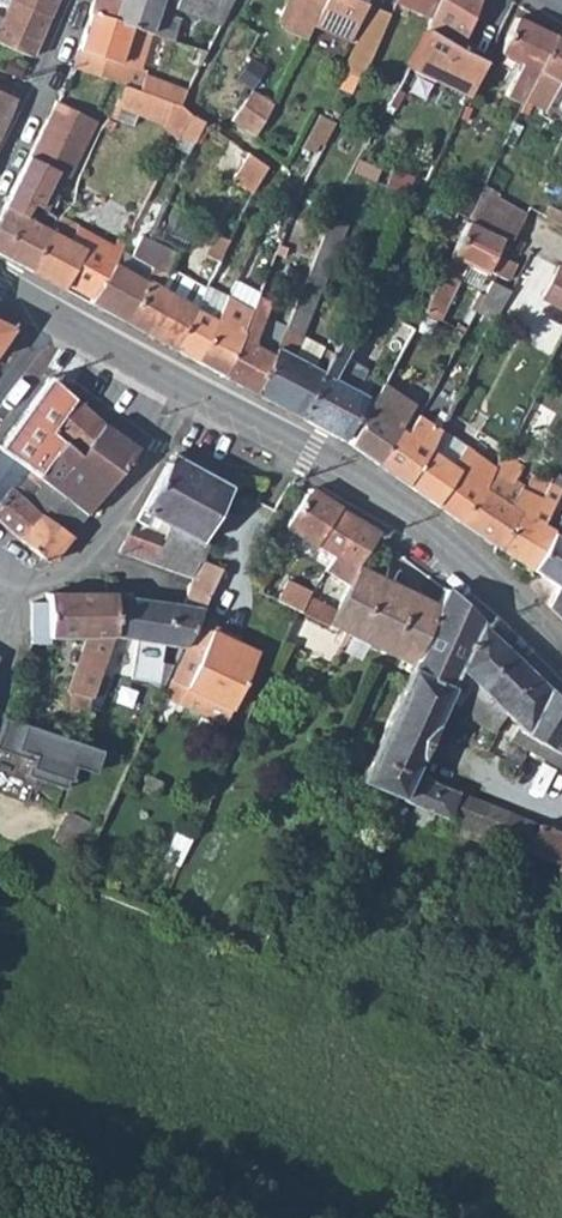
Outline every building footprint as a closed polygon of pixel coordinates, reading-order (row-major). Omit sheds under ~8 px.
[(31,57),(48,16),(13,0),(8,0),(5,5),(0,17),(0,44),(31,57)] [(48,16),(55,0),(13,0),(48,16)] [(89,12),(151,32),(153,34),(172,40),(179,19),(156,10),(159,0),(91,0),(87,11),(89,12)] [(175,8),(218,24),(230,0),(178,0),(175,8)] [(275,19),(276,27),(302,39),(311,21),(312,19),(317,8),(321,0),(284,0),(275,19)] [(311,21),(346,38),(363,3),(357,0),(321,0),(317,8),(312,19),(311,21)] [(426,29),(407,66),(454,89),(471,54),(458,47),(478,0),(438,0),(426,29)] [(412,7),(429,14),(435,0),(415,0),(412,7)] [(341,70),(357,77),(372,50),(389,13),(372,6),(341,70)] [(89,12),(72,67),(108,80),(122,85),(129,87),(138,91),(144,93),(171,102),(179,105),(185,89),(145,74),(147,69),(140,66),(151,32),(89,12)] [(504,95),(520,103),(522,100),(552,34),(516,16),(498,52),(519,63),(504,95)] [(522,100),(532,104),(536,107),(543,94),(550,97),(558,83),(561,84),(561,39),(552,34),(522,100)] [(192,62),(199,64),(205,52),(196,48),(192,62)] [(406,68),(386,104),(394,108),(413,72),(406,68)] [(106,85),(104,92),(117,97),(122,85),(108,80),(106,85)] [(548,101),(561,108),(561,84),(558,83),(550,97),(548,101)] [(117,97),(117,100),(138,110),(139,108),(144,93),(138,91),(129,87),(122,85),(117,97)] [(271,104),(251,90),(234,121),(256,137),(271,104)] [(13,98),(0,92),(0,128),(13,98)] [(139,108),(138,110),(162,120),(171,102),(144,93),(139,108)] [(543,94),(536,107),(543,110),(550,97),(543,94)] [(520,103),(516,111),(526,116),(532,104),(522,100),(520,103)] [(55,101),(46,119),(86,138),(92,126),(89,124),(91,118),(55,101)] [(162,120),(178,131),(188,113),(179,105),(171,102),(162,120)] [(203,122),(188,113),(178,131),(177,136),(192,145),(199,132),(203,122)] [(318,114),(306,136),(321,143),(332,122),(318,114)] [(46,119),(28,156),(64,173),(68,176),(86,138),(46,119)] [(247,154),(246,152),(230,178),(250,191),(266,166),(247,154)] [(28,156),(3,206),(24,216),(31,204),(42,209),(45,211),(48,205),(54,192),(64,173),(28,156)] [(470,211),(468,217),(511,239),(525,215),(489,195),(490,191),(482,185),(470,211)] [(54,192),(48,205),(53,207),(59,195),(54,192)] [(541,200),(534,212),(546,219),(552,206),(541,200)] [(3,206),(0,213),(0,254),(27,269),(48,227),(36,222),(42,209),(31,204),(24,216),(3,206)] [(546,219),(561,227),(561,211),(552,206),(546,219)] [(462,207),(458,213),(468,217),(470,211),(462,207)] [(42,209),(36,222),(48,227),(51,219),(54,215),(45,211),(42,209)] [(272,353),(256,392),(299,415),(331,351),(301,335),(346,225),(328,217),(307,270),(284,324),(272,353)] [(48,227),(27,269),(61,287),(65,281),(92,296),(111,264),(123,241),(118,239),(110,249),(51,219),(48,227)] [(430,292),(420,310),(438,320),(444,310),(443,308),(438,305),(439,301),(446,305),(460,278),(466,265),(483,274),(499,243),(503,245),(505,245),(506,243),(505,242),(466,221),(430,292)] [(205,252),(217,258),(227,239),(215,233),(205,252)] [(130,256),(152,268),(158,271),(166,272),(175,254),(140,235),(130,256)] [(217,258),(209,274),(222,281),(230,266),(217,258)] [(92,296),(89,302),(125,320),(145,281),(111,264),(92,296)] [(540,300),(561,311),(561,266),(559,264),(540,300)] [(466,265),(460,278),(476,287),(483,274),(466,265)] [(145,281),(125,320),(172,346),(202,290),(166,272),(158,271),(152,268),(145,281)] [(225,296),(194,358),(221,373),(256,295),(258,292),(235,281),(225,296)] [(489,281),(473,311),(494,321),(510,290),(489,281)] [(202,290),(172,346),(194,358),(225,296),(205,285),(202,290)] [(413,305),(420,310),(430,292),(423,289),(413,305)] [(256,295),(221,373),(256,392),(272,353),(253,342),(265,315),(270,302),(256,295)] [(284,324),(265,315),(253,342),(272,353),(284,324)] [(398,320),(384,347),(398,355),(412,327),(398,320)] [(10,328),(0,323),(0,342),(10,328)] [(331,351),(299,415),(342,439),(364,396),(355,391),(365,371),(343,358),(348,348),(335,341),(331,351)] [(384,347),(369,374),(384,382),(396,359),(398,355),(384,347)] [(551,357),(560,362),(561,357),(561,354),(555,350),(551,357)] [(372,400),(349,442),(377,463),(398,427),(413,403),(398,393),(407,374),(402,371),(405,364),(396,359),(384,382),(372,400)] [(365,371),(355,391),(364,396),(372,400),(384,382),(369,374),(365,371)] [(543,373),(539,379),(550,385),(553,378),(543,373)] [(0,438),(0,442),(43,477),(65,446),(47,433),(74,397),(49,378),(0,438)] [(65,446),(43,477),(84,507),(133,441),(74,397),(47,433),(65,446)] [(398,427),(377,463),(407,483),(438,430),(416,416),(405,431),(398,427)] [(440,427),(407,483),(462,521),(484,487),(494,465),(440,427)] [(18,539),(39,511),(25,501),(43,477),(35,474),(0,447),(0,524),(18,539)] [(484,487),(462,521),(499,547),(518,510),(509,504),(521,484),(515,481),(523,465),(502,451),(494,465),(484,487)] [(119,549),(117,553),(190,578),(200,559),(207,543),(200,539),(228,489),(170,457),(134,520),(144,526),(151,514),(168,524),(158,545),(127,535),(119,549)] [(533,471),(524,487),(540,497),(549,482),(533,471)] [(43,477),(25,501),(39,511),(68,534),(84,507),(43,477)] [(518,510),(499,547),(530,567),(550,531),(542,525),(560,488),(549,482),(540,497),(524,487),(521,484),(509,504),(518,510)] [(305,493),(285,526),(287,527),(313,546),(337,507),(309,489),(305,493)] [(337,507),(313,546),(315,546),(331,556),(325,567),(322,570),(347,586),(356,566),(376,531),(337,507)] [(39,511),(18,539),(42,560),(45,560),(48,559),(51,557),(68,534),(39,511)] [(530,567),(557,586),(561,575),(561,511),(550,531),(530,567)] [(315,546),(308,557),(325,567),(331,556),(315,546)] [(184,599),(168,596),(162,641),(183,644),(194,621),(220,568),(200,559),(190,578),(184,599)] [(335,610),(329,624),(406,662),(402,669),(408,672),(411,667),(409,666),(437,604),(356,566),(347,586),(335,610)] [(547,605),(561,620),(561,575),(557,586),(547,605)] [(287,579),(275,599),(296,609),(298,609),(308,594),(310,591),(287,579)] [(112,633),(112,587),(44,586),(44,601),(30,601),(29,642),(47,642),(47,636),(84,637),(66,690),(73,692),(74,695),(60,734),(76,740),(89,708),(90,704),(88,703),(97,675),(108,648),(112,633)] [(168,596),(112,587),(112,633),(134,635),(128,675),(157,679),(162,641),(168,596)] [(437,604),(409,666),(411,667),(451,686),(479,624),(460,605),(444,589),(437,604)] [(308,594),(298,609),(329,624),(335,610),(308,594)] [(183,644),(160,696),(223,725),(257,651),(194,621),(183,644)] [(451,686),(447,697),(458,707),(471,681),(482,690),(503,646),(488,632),(479,624),(451,686)] [(488,696),(476,723),(510,741),(517,726),(504,712),(526,669),(516,659),(503,646),(482,690),(488,696)] [(359,780),(416,806),(432,813),(449,820),(464,827),(495,839),(557,864),(553,870),(561,874),(561,837),(555,833),(412,774),(447,697),(451,686),(411,667),(408,672),(402,686),(359,780)] [(510,741),(561,767),(561,703),(526,669),(504,712),(517,726),(510,741)] [(90,704),(89,708),(98,711),(108,679),(97,675),(88,703),(90,704)] [(471,681),(458,707),(476,723),(488,696),(482,690),(471,681)] [(2,718),(0,724),(0,750),(29,760),(25,774),(63,787),(70,765),(89,771),(97,750),(2,718)] [(328,766),(320,783),(334,790),(342,773),(328,766)] [(432,813),(416,806),(409,821),(425,828),(432,813)] [(67,811),(52,838),(53,840),(75,854),(83,858),(98,828),(67,811)] [(449,820),(442,836),(457,842),(464,827),(449,820)] [(464,827),(457,842),(474,849),(477,842),(492,847),(495,839),(464,827)] [(75,854),(53,840),(47,851),(70,865),(75,854)]
